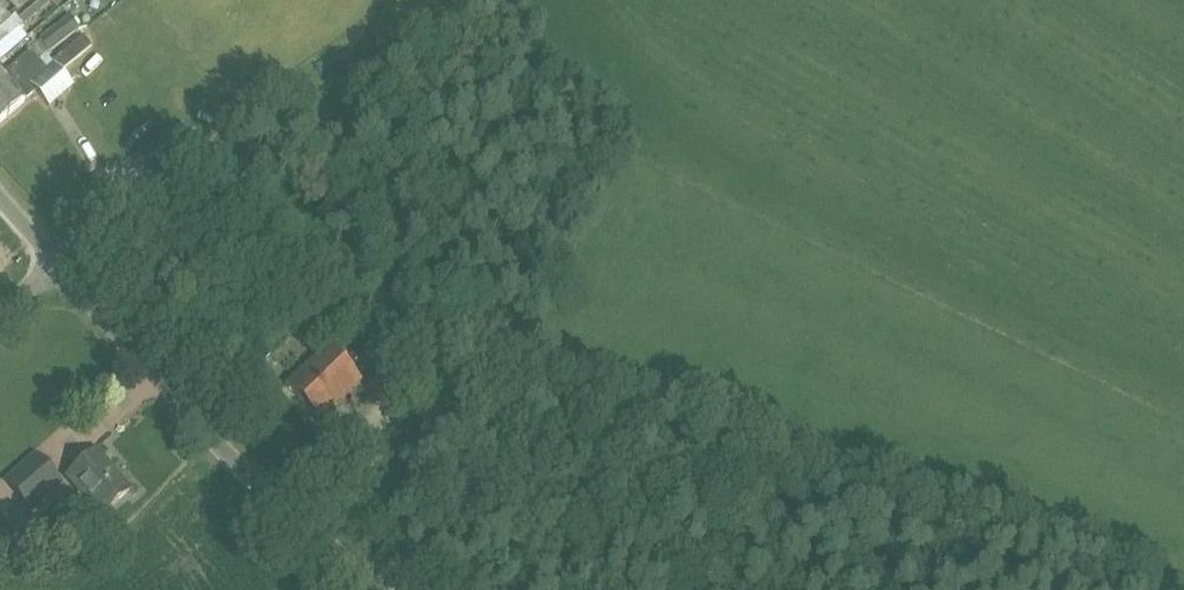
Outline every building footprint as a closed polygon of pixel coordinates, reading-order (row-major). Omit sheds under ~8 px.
[(11,20),(0,29),(0,42),(22,23),(23,25),(51,0),(34,0),(11,20)] [(34,0),(8,0),(19,13),(34,0)] [(102,15),(106,20),(133,0),(122,0),(102,15)] [(11,20),(0,8),(0,29),(11,20)] [(47,52),(78,29),(70,17),(39,39),(47,52)] [(83,36),(52,61),(60,71),(91,46),(83,36)] [(38,60),(30,50),(1,73),(0,71),(0,92),(38,60)] [(29,81),(45,68),(38,60),(0,92),(0,122),(37,90),(29,81)] [(361,381),(326,345),(285,384),(320,420),(361,381)] [(96,451),(67,476),(102,515),(130,490),(96,451)] [(30,511),(55,489),(62,482),(35,452),(4,480),(30,511)]
